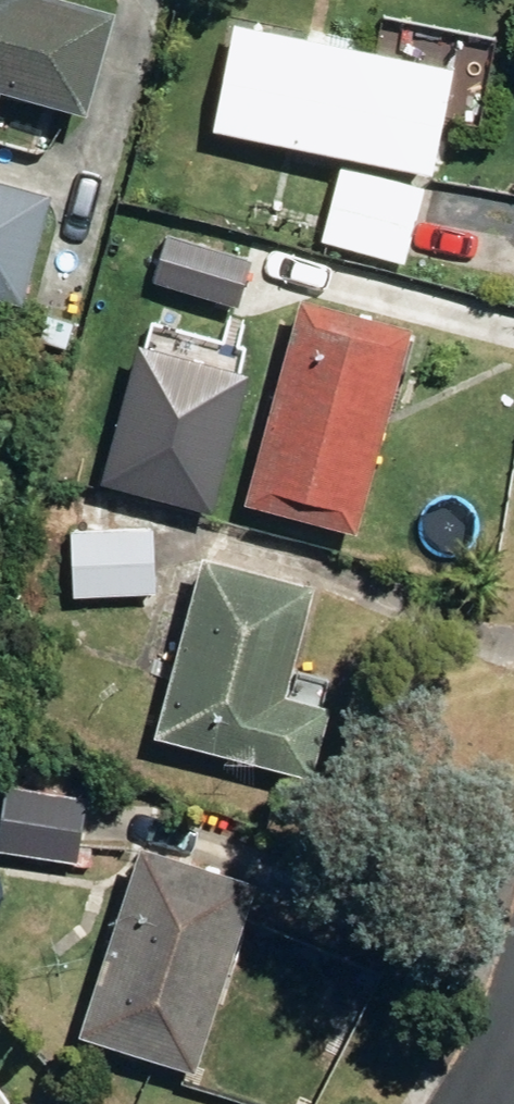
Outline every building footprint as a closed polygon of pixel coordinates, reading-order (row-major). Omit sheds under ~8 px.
[(86,105),(112,4),(98,0),(0,0),(0,81),(86,105)] [(213,121),(431,164),(451,56),(233,15),(213,121)] [(326,238),(405,255),(421,183),(343,165),(326,238)] [(23,309),(55,200),(0,184),(0,303),(23,309)] [(158,275),(223,294),(237,250),(170,230),(158,275)] [(247,497),(356,525),(410,318),(301,290),(247,497)] [(101,482),(211,511),(247,374),(137,346),(101,482)] [(66,487),(72,592),(155,587),(152,523),(102,525),(100,486),(66,487)] [(155,729),(310,770),(328,703),(282,689),(312,578),(203,549),(155,729)] [(78,856),(84,787),(4,779),(0,827),(0,850),(78,856)] [(78,1028),(194,1066),(256,872),(139,835),(78,1028)]
